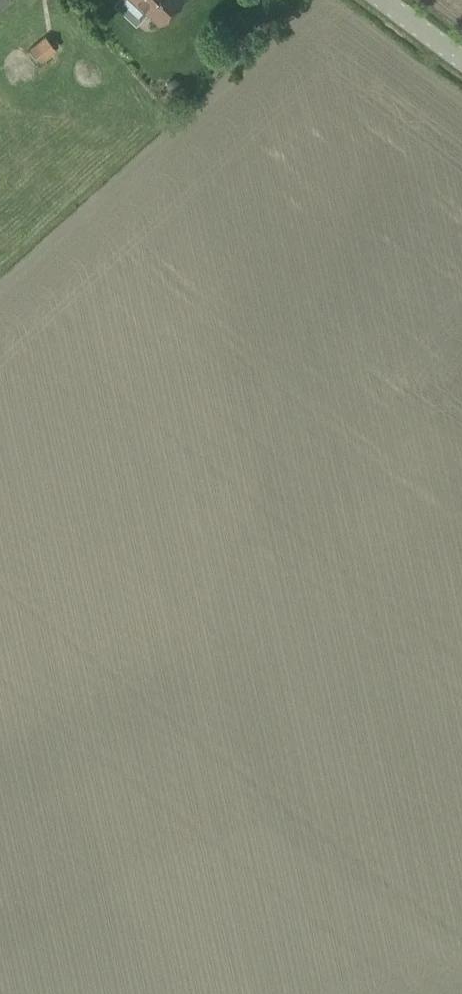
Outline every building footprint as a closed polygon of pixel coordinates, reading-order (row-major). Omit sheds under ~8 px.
[(172,10),(181,0),(136,0),(160,23),(172,10)] [(40,61),(55,49),(44,36),(29,48),(40,61)]
